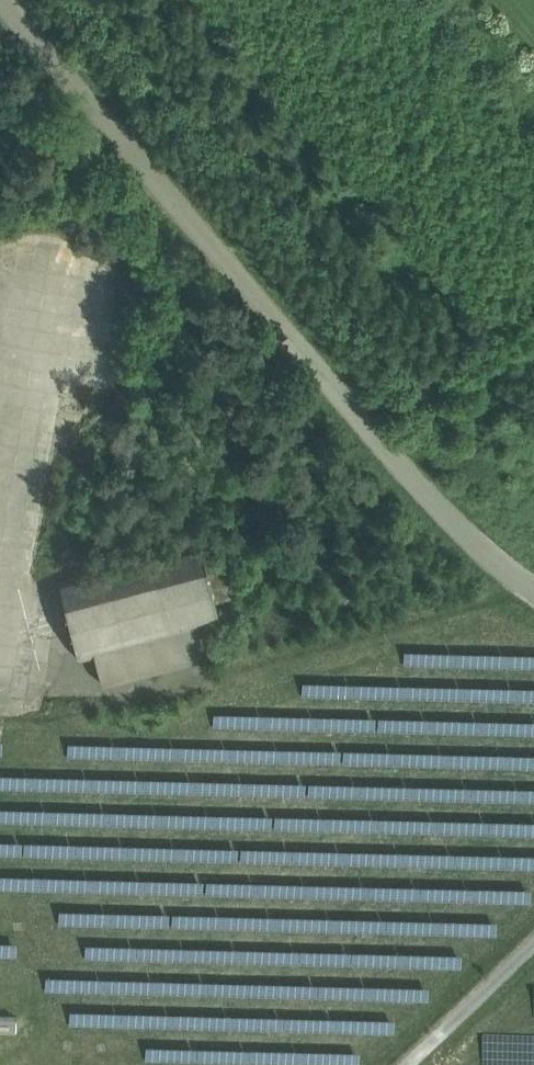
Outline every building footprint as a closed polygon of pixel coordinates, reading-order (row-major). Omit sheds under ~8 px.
[(200,542),(58,578),(79,660),(95,656),(102,683),(208,655),(201,628),(221,623),(215,599),(232,595),(223,561),(206,566),(200,542)] [(15,1031),(15,1017),(0,1017),(0,1031),(15,1031)]
